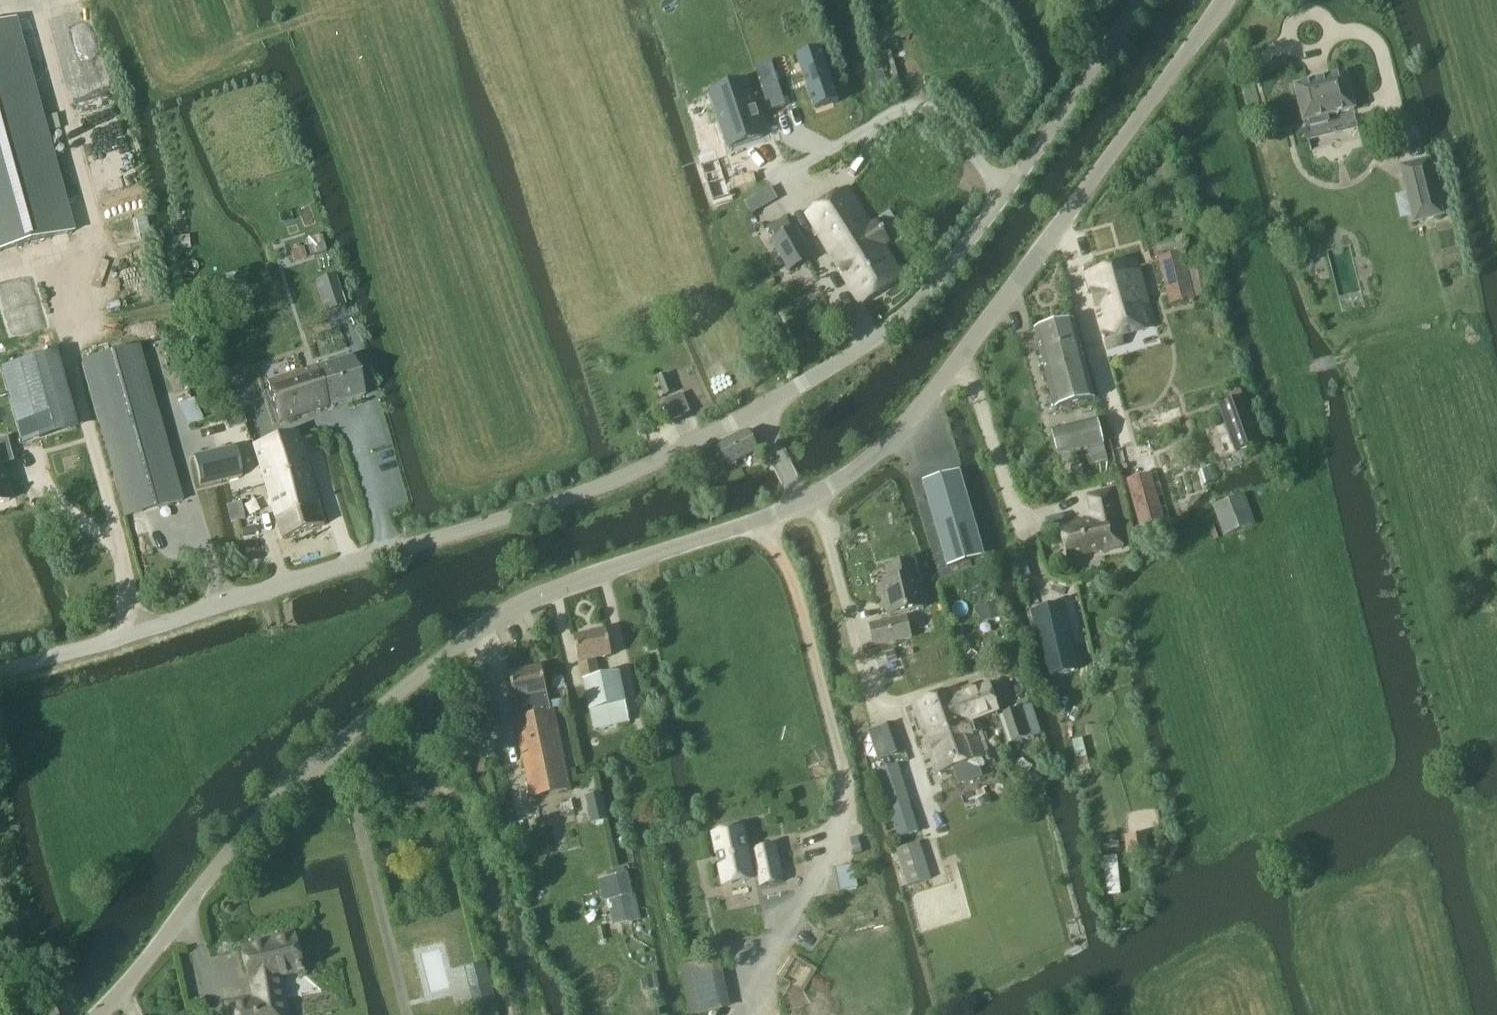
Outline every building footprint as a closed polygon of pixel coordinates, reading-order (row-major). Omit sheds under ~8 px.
[(71,235),(13,22),(0,26),(0,254),(71,235)] [(820,49),(797,57),(814,108),(833,102),(834,105),(839,103),(820,49)] [(734,69),(699,84),(720,143),(756,134),(734,69)] [(1296,88),(1294,88),(1295,90),(1303,122),(1303,124),(1304,124),(1305,124),(1309,141),(1359,128),(1354,109),(1353,109),(1346,78),(1346,76),(1343,76),(1344,77),(1326,81),(1326,80),(1314,83),(1314,84),(1296,88)] [(770,88),(777,110),(787,107),(779,84),(770,88)] [(714,159),(701,165),(714,191),(727,185),(714,159)] [(1441,218),(1443,217),(1442,215),(1429,163),(1429,161),(1427,162),(1403,168),(1401,168),(1402,170),(1414,222),(1415,224),(1417,224),(1416,223),(1440,217),(1441,218)] [(850,190),(808,217),(861,305),(903,279),(850,190)] [(754,196),(745,201),(752,214),(761,209),(754,196)] [(788,219),(770,228),(776,239),(773,240),(790,270),(813,257),(796,227),(793,229),(788,219)] [(321,235),(306,239),(310,257),(325,254),(321,235)] [(1173,251),(1157,254),(1164,285),(1180,281),(1188,279),(1181,249),(1173,251)] [(1137,267),(1084,278),(1100,345),(1113,343),(1111,336),(1151,326),(1149,315),(1137,267)] [(1204,268),(1189,271),(1196,299),(1210,295),(1204,268)] [(326,314),(345,307),(335,276),(316,282),(326,314)] [(1035,333),(1039,350),(1055,410),(1094,400),(1074,323),(1035,333)] [(125,519),(183,503),(139,347),(81,363),(125,519)] [(326,366),(313,370),(327,409),(364,397),(352,358),(326,366)] [(56,359),(2,375),(20,452),(78,435),(56,359)] [(313,370),(267,385),(279,425),(327,409),(313,370)] [(671,422),(691,414),(684,395),(664,403),(671,422)] [(1245,396),(1220,406),(1236,452),(1262,443),(1245,396)] [(1058,456),(1080,450),(1088,448),(1092,465),(1108,460),(1097,420),(1052,432),(1058,456)] [(728,468),(759,452),(749,432),(718,447),(728,468)] [(281,540),(323,527),(295,435),(254,448),(281,540)] [(10,502),(0,466),(12,463),(6,441),(0,442),(0,505),(10,502)] [(199,485),(240,475),(234,447),(192,457),(199,485)] [(957,472),(922,483),(947,566),(982,556),(957,472)] [(1150,476),(1127,482),(1140,528),(1163,522),(1150,476)] [(1081,529),(1062,533),(1068,559),(1103,551),(1104,553),(1122,548),(1115,517),(1117,517),(1111,492),(1088,497),(1093,521),(1080,524),(1081,529)] [(1244,496),(1213,508),(1213,509),(1223,537),(1253,526),(1255,525),(1244,496)] [(230,522),(243,519),(240,504),(227,507),(230,522)] [(842,526),(844,534),(852,532),(850,524),(842,526)] [(885,583),(891,616),(925,609),(915,562),(889,567),(892,581),(885,583)] [(1065,600),(1030,610),(1044,681),(1081,673),(1065,600)] [(997,602),(978,607),(982,624),(1002,619),(997,602)] [(875,646),(912,639),(908,617),(871,625),(875,646)] [(575,639),(587,693),(595,731),(631,724),(620,673),(600,678),(596,661),(613,658),(607,632),(575,639)] [(1106,654),(1097,656),(1100,669),(1109,667),(1106,654)] [(510,675),(513,693),(518,718),(516,718),(532,798),(569,791),(553,710),(551,711),(542,669),(510,675)] [(971,721),(971,722),(999,712),(990,686),(961,697),(958,689),(946,694),(959,725),(971,721)] [(959,725),(946,694),(913,706),(924,737),(959,725)] [(1017,710),(1003,715),(1012,743),(1026,738),(1040,733),(1031,705),(1017,710)] [(984,758),(971,722),(971,721),(959,725),(924,737),(937,775),(984,758)] [(895,724),(867,730),(878,760),(905,753),(895,724)] [(898,762),(877,768),(898,839),(918,833),(898,762)] [(601,794),(586,797),(592,824),(606,821),(608,821),(602,793),(601,794)] [(744,827),(712,833),(722,880),(758,872),(761,886),(784,882),(776,845),(749,851),(744,827)] [(920,841),(895,847),(906,886),(931,879),(920,841)] [(607,877),(604,878),(609,900),(617,898),(633,895),(628,873),(625,873),(607,877)] [(633,895),(617,898),(623,924),(642,919),(636,894),(633,895)] [(295,935),(247,948),(257,999),(229,1004),(232,1014),(282,1014),(275,980),(305,974),(295,935)] [(721,960),(681,968),(690,1014),(703,1014),(730,1010),(721,960)] [(486,965),(466,969),(471,989),(490,985),(486,965)]
